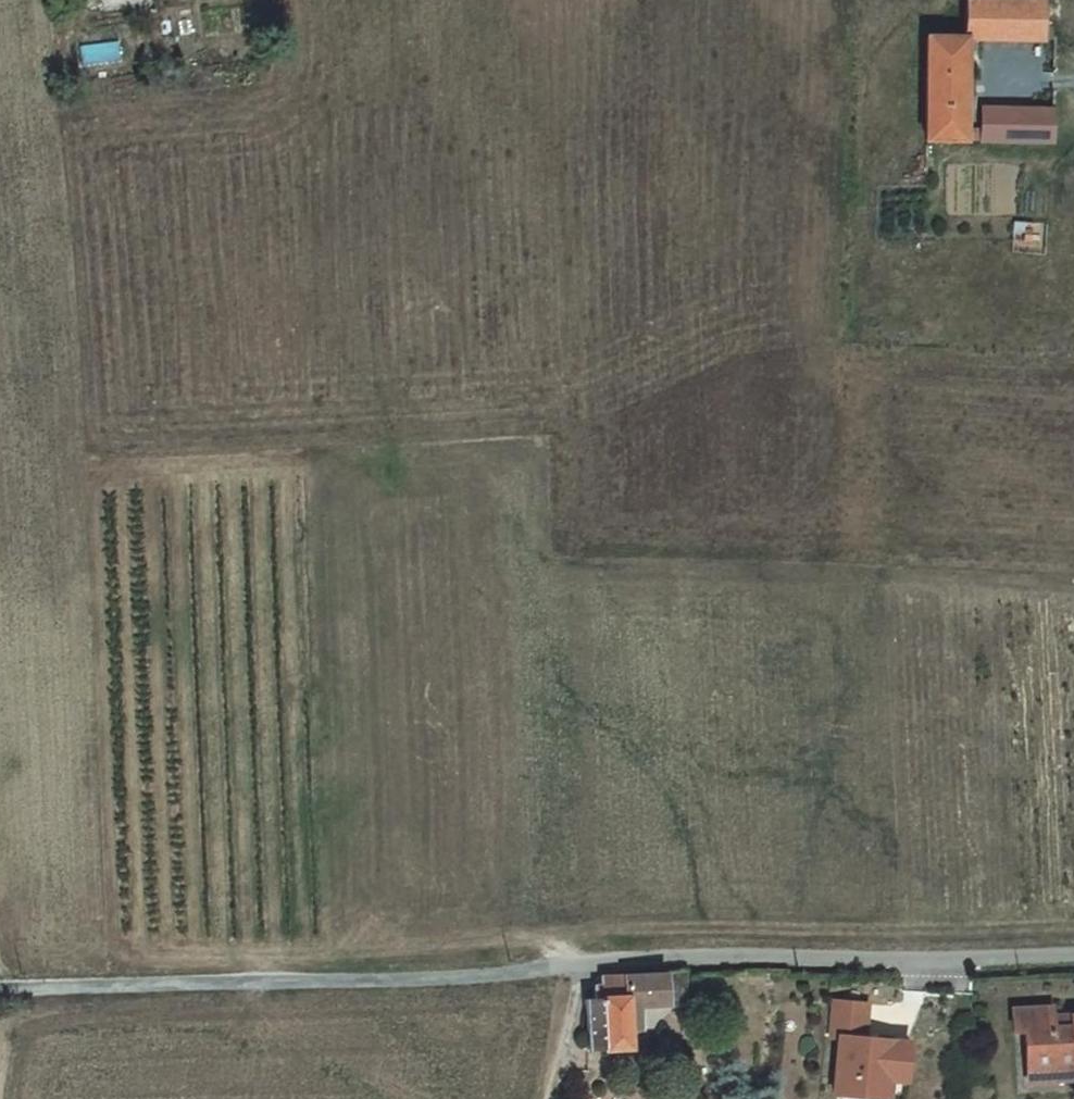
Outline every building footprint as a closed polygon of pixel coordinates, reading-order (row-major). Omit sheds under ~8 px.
[(1038,31),(1040,0),(963,0),(963,32),(1038,31)] [(963,141),(963,32),(923,33),(925,141),(963,141)] [(1036,53),(1051,53),(1051,39),(1036,39),(1036,53)] [(989,142),(1052,141),(1051,107),(988,105),(989,142)] [(618,978),(594,979),(598,1054),(630,1054),(628,1011),(675,1010),(676,978),(618,978)] [(836,1004),(832,1040),(841,1041),(835,1097),(857,1098),(890,1098),(891,1082),(895,1044),(865,1042),(869,1007),(836,1004)] [(1017,1009),(1017,1033),(1030,1034),(1030,1077),(1073,1075),(1073,1071),(1073,1015),(1072,1015),(1073,1033),(1054,1033),(1053,1007),(1017,1009)] [(911,1046),(895,1044),(891,1082),(907,1083),(911,1046)]
